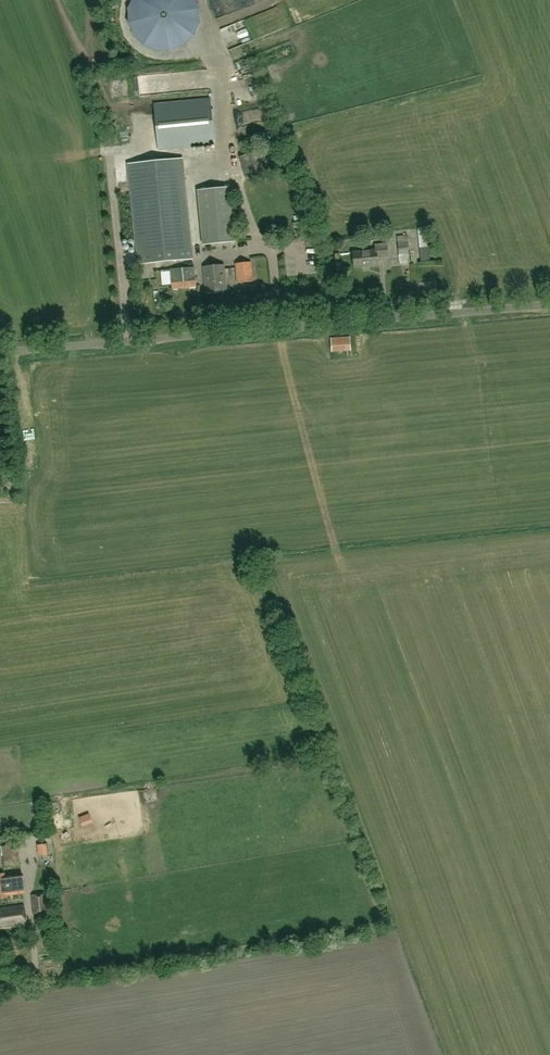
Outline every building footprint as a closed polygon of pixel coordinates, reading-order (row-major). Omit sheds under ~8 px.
[(257,80),(247,83),(251,95),(255,94),(258,104),(264,102),(257,80)] [(210,99),(154,104),(158,150),(214,145),(210,99)] [(278,166),(275,150),(274,147),(239,156),(244,179),(280,171),(278,166)] [(182,159),(128,164),(138,263),(192,258),(182,159)] [(197,190),(203,244),(235,241),(230,187),(197,190)] [(425,227),(418,228),(422,261),(429,261),(425,227)] [(396,236),(399,263),(410,262),(407,235),(396,236)] [(375,250),(352,252),(354,267),(377,265),(376,258),(389,257),(387,243),(374,244),(375,250)] [(250,262),(235,263),(237,282),(252,281),(250,262)] [(224,264),(203,266),(205,292),(226,290),(224,264)] [(194,267),(170,269),(171,288),(195,286),(194,267)] [(349,336),(331,338),(331,352),(350,351),(349,336)] [(45,485),(44,475),(36,476),(37,486),(45,485)] [(79,817),(82,826),(92,822),(89,813),(79,817)] [(1,846),(0,846),(0,855),(2,855),(3,865),(20,863),(18,844),(1,846)] [(46,844),(36,845),(38,856),(48,854),(46,844)] [(0,874),(0,898),(8,897),(7,895),(24,893),(22,873),(11,874),(11,873),(4,874),(4,873),(0,874)] [(49,912),(46,893),(31,895),(33,914),(49,912)] [(27,925),(24,905),(0,908),(0,928),(27,925)]
